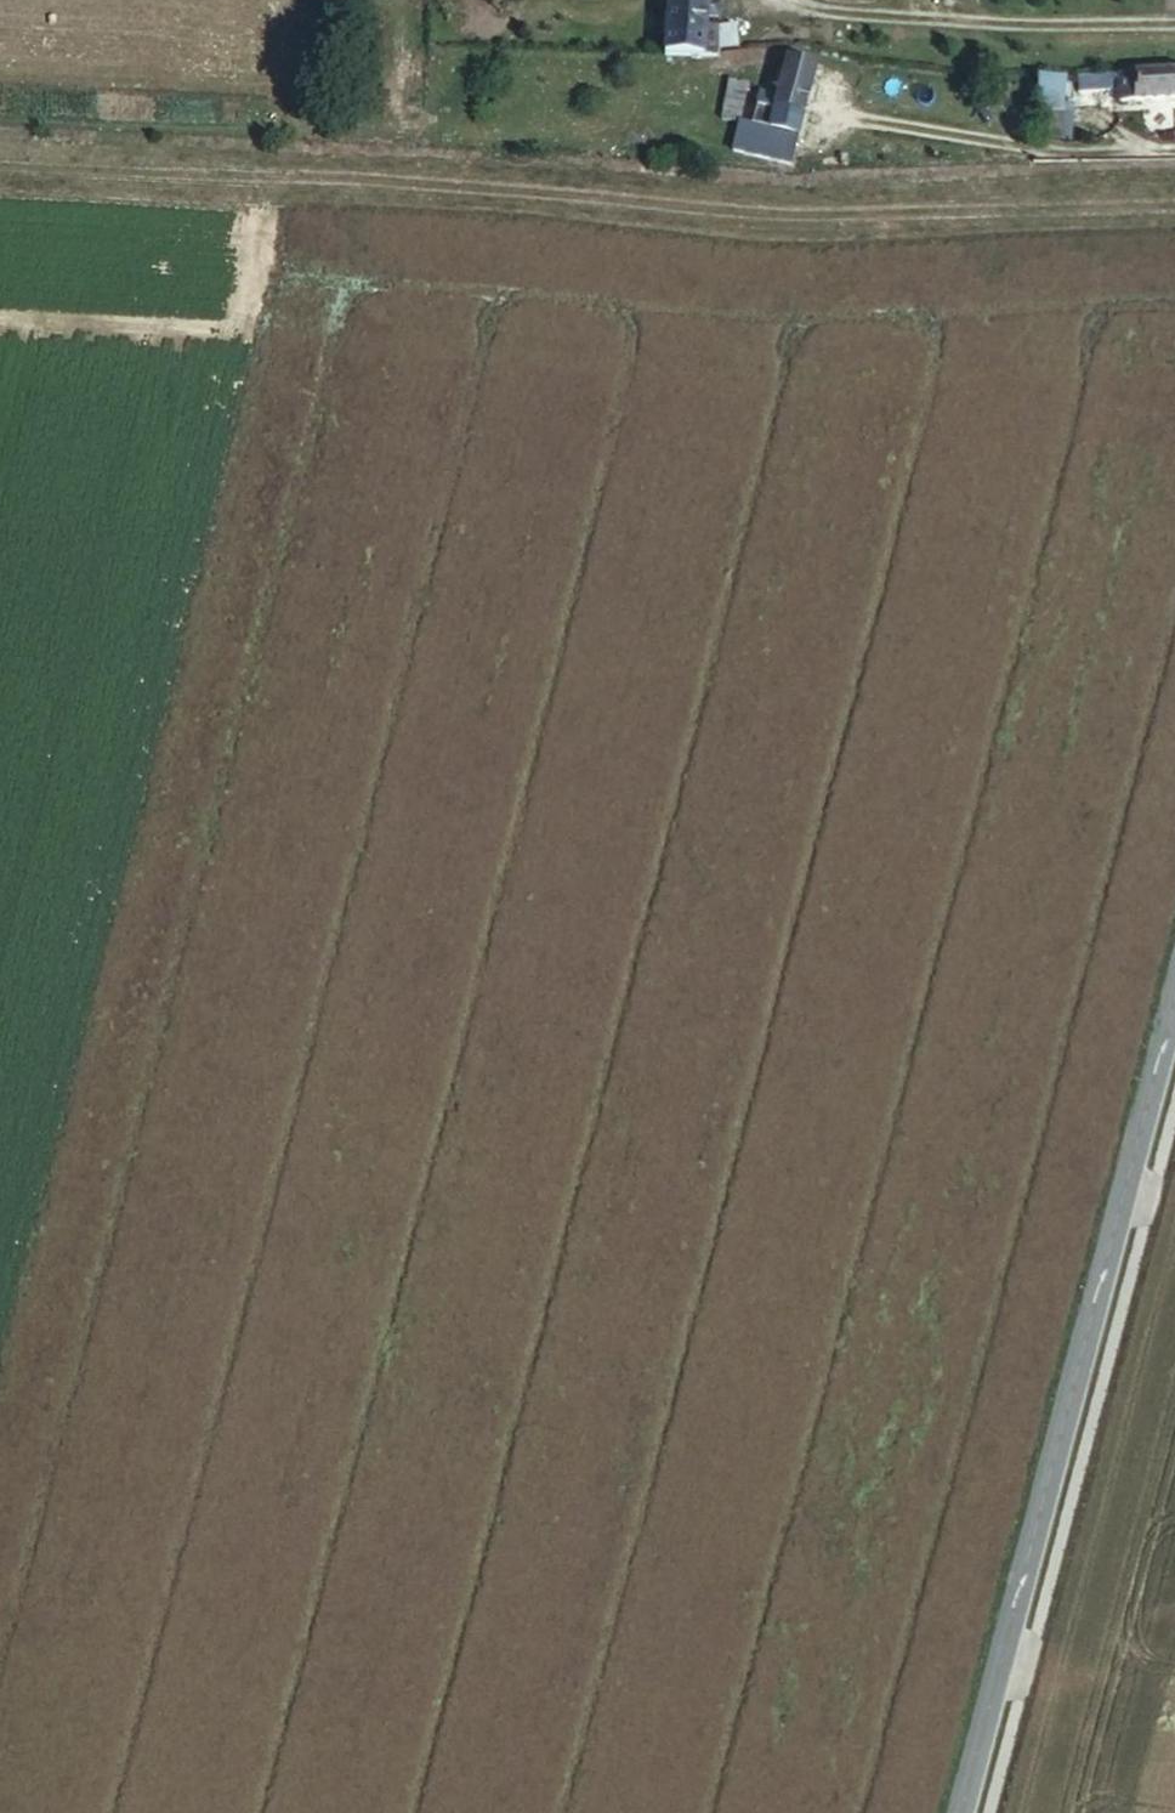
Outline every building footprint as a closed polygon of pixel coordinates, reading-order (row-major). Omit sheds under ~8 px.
[(667,54),(703,54),(705,25),(706,15),(707,2),(707,0),(670,0),(667,54)] [(718,2),(707,2),(706,15),(718,16),(718,2)] [(705,25),(703,54),(717,54),(717,46),(718,33),(717,27),(705,25)] [(718,33),(717,46),(738,43),(736,31),(718,33)] [(776,80),(782,82),(787,59),(782,57),(776,80)] [(817,66),(788,58),(787,59),(782,82),(778,96),(760,91),(751,124),(792,134),(797,136),(817,66)] [(1174,101),(1174,74),(1157,75),(1116,79),(1117,90),(1118,105),(1174,101)] [(1066,81),(1038,78),(1036,110),(1058,116),(1062,117),(1066,81)] [(1117,90),(1116,79),(1079,80),(1079,91),(1117,90)] [(751,124),(746,146),(787,156),(792,134),(751,124)]
